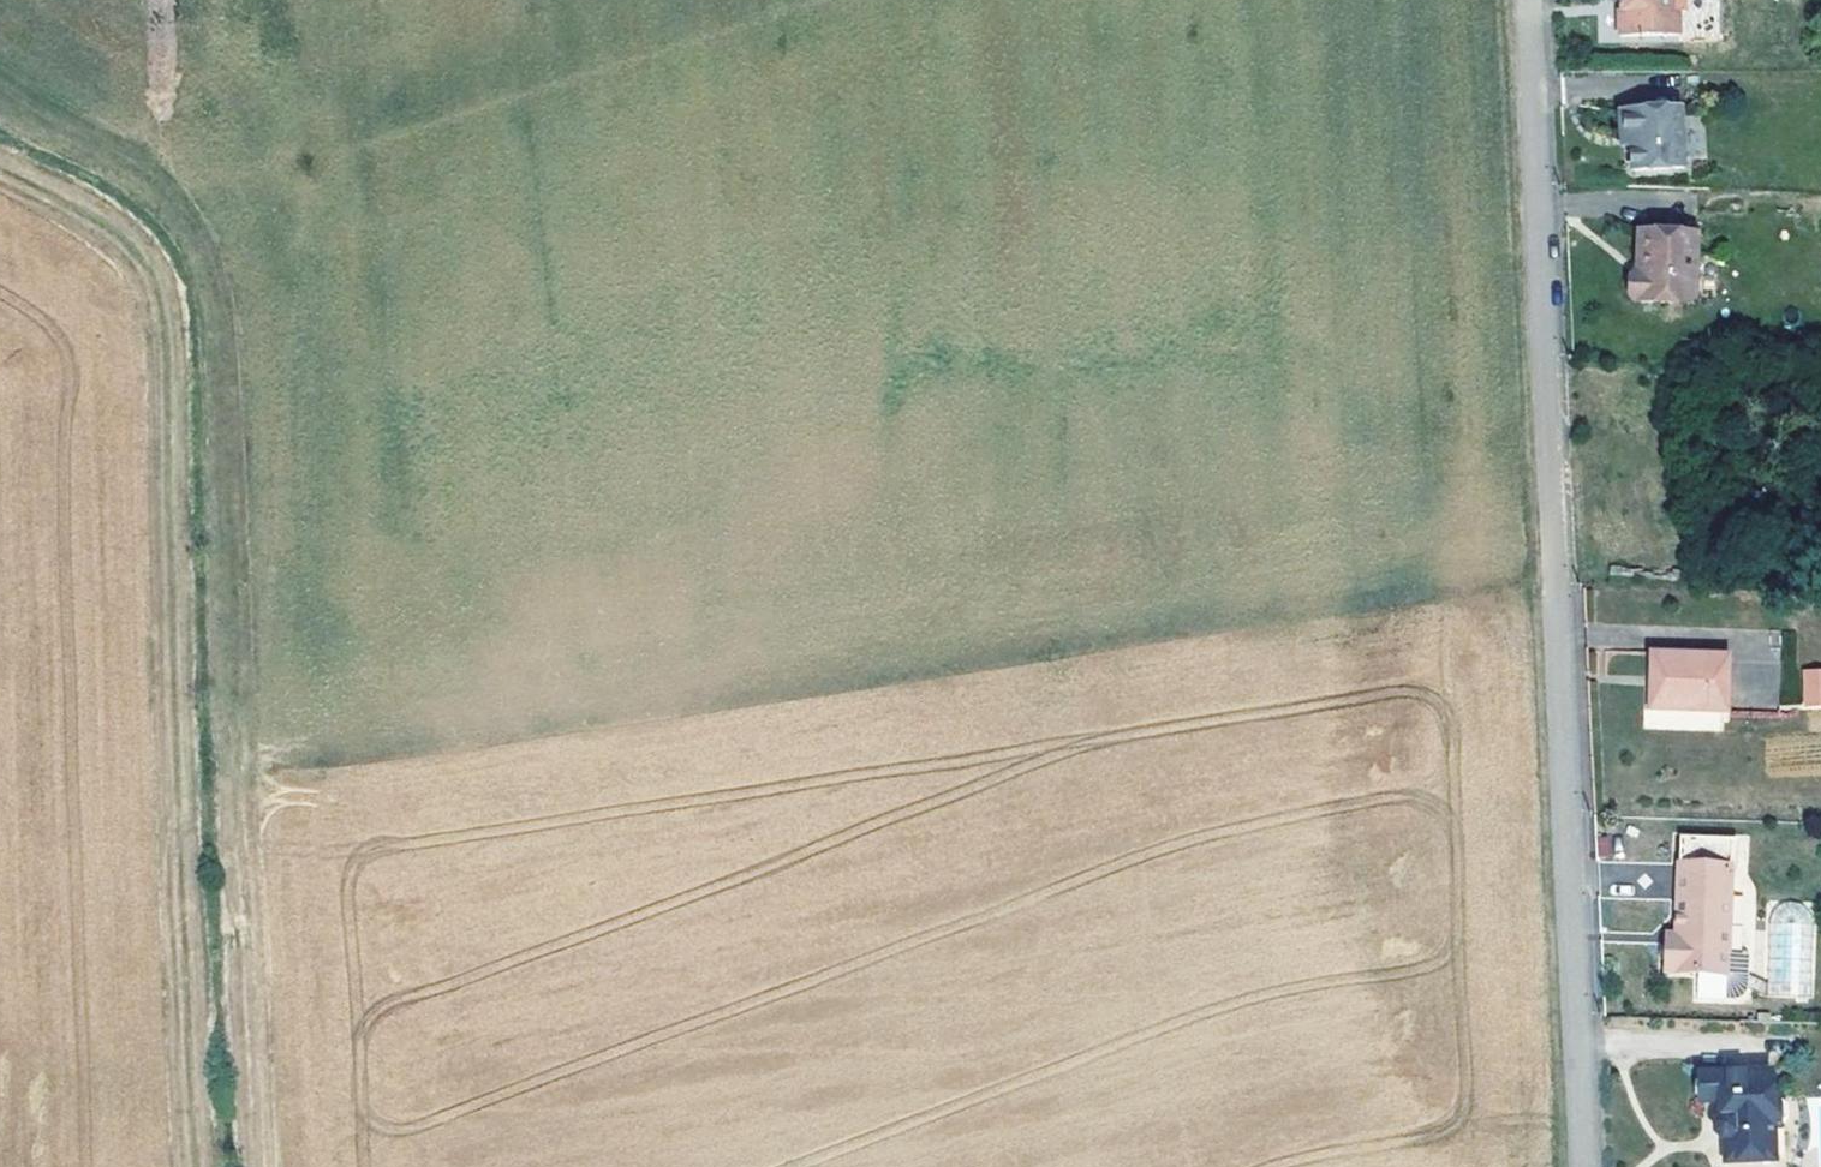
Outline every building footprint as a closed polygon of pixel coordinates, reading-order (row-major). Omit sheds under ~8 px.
[(1618,45),(1677,45),(1677,19),(1672,19),(1672,0),(1622,0),(1622,11),(1618,11),(1618,45)] [(1685,172),(1683,112),(1622,114),(1624,151),(1636,150),(1637,174),(1685,172)] [(1701,299),(1698,236),(1639,238),(1641,276),(1632,276),(1633,302),(1641,302),(1641,309),(1684,307),(1701,299)] [(1649,653),(1648,708),(1724,710),(1726,655),(1649,653)] [(1805,677),(1804,710),(1820,710),(1820,677),(1805,677)] [(1681,842),(1680,862),(1732,864),(1733,843),(1681,842)] [(1679,901),(1677,932),(1677,940),(1668,940),(1666,966),(1699,967),(1698,992),(1735,993),(1741,993),(1745,989),(1746,983),(1747,950),(1727,949),(1732,864),(1680,862),(1679,901)] [(1797,906),(1790,906),(1785,907),(1780,910),(1776,915),(1773,920),(1772,924),(1770,995),(1812,997),(1814,926),(1812,919),(1808,913),(1802,908),(1797,906)] [(1668,932),(1668,940),(1677,940),(1677,932),(1668,932)] [(1766,1075),(1694,1074),(1694,1102),(1713,1102),(1712,1118),(1706,1124),(1706,1132),(1712,1138),(1715,1138),(1715,1162),(1764,1163),(1765,1130),(1771,1131),(1779,1122),(1780,1110),(1771,1102),(1765,1101),(1766,1075)]
